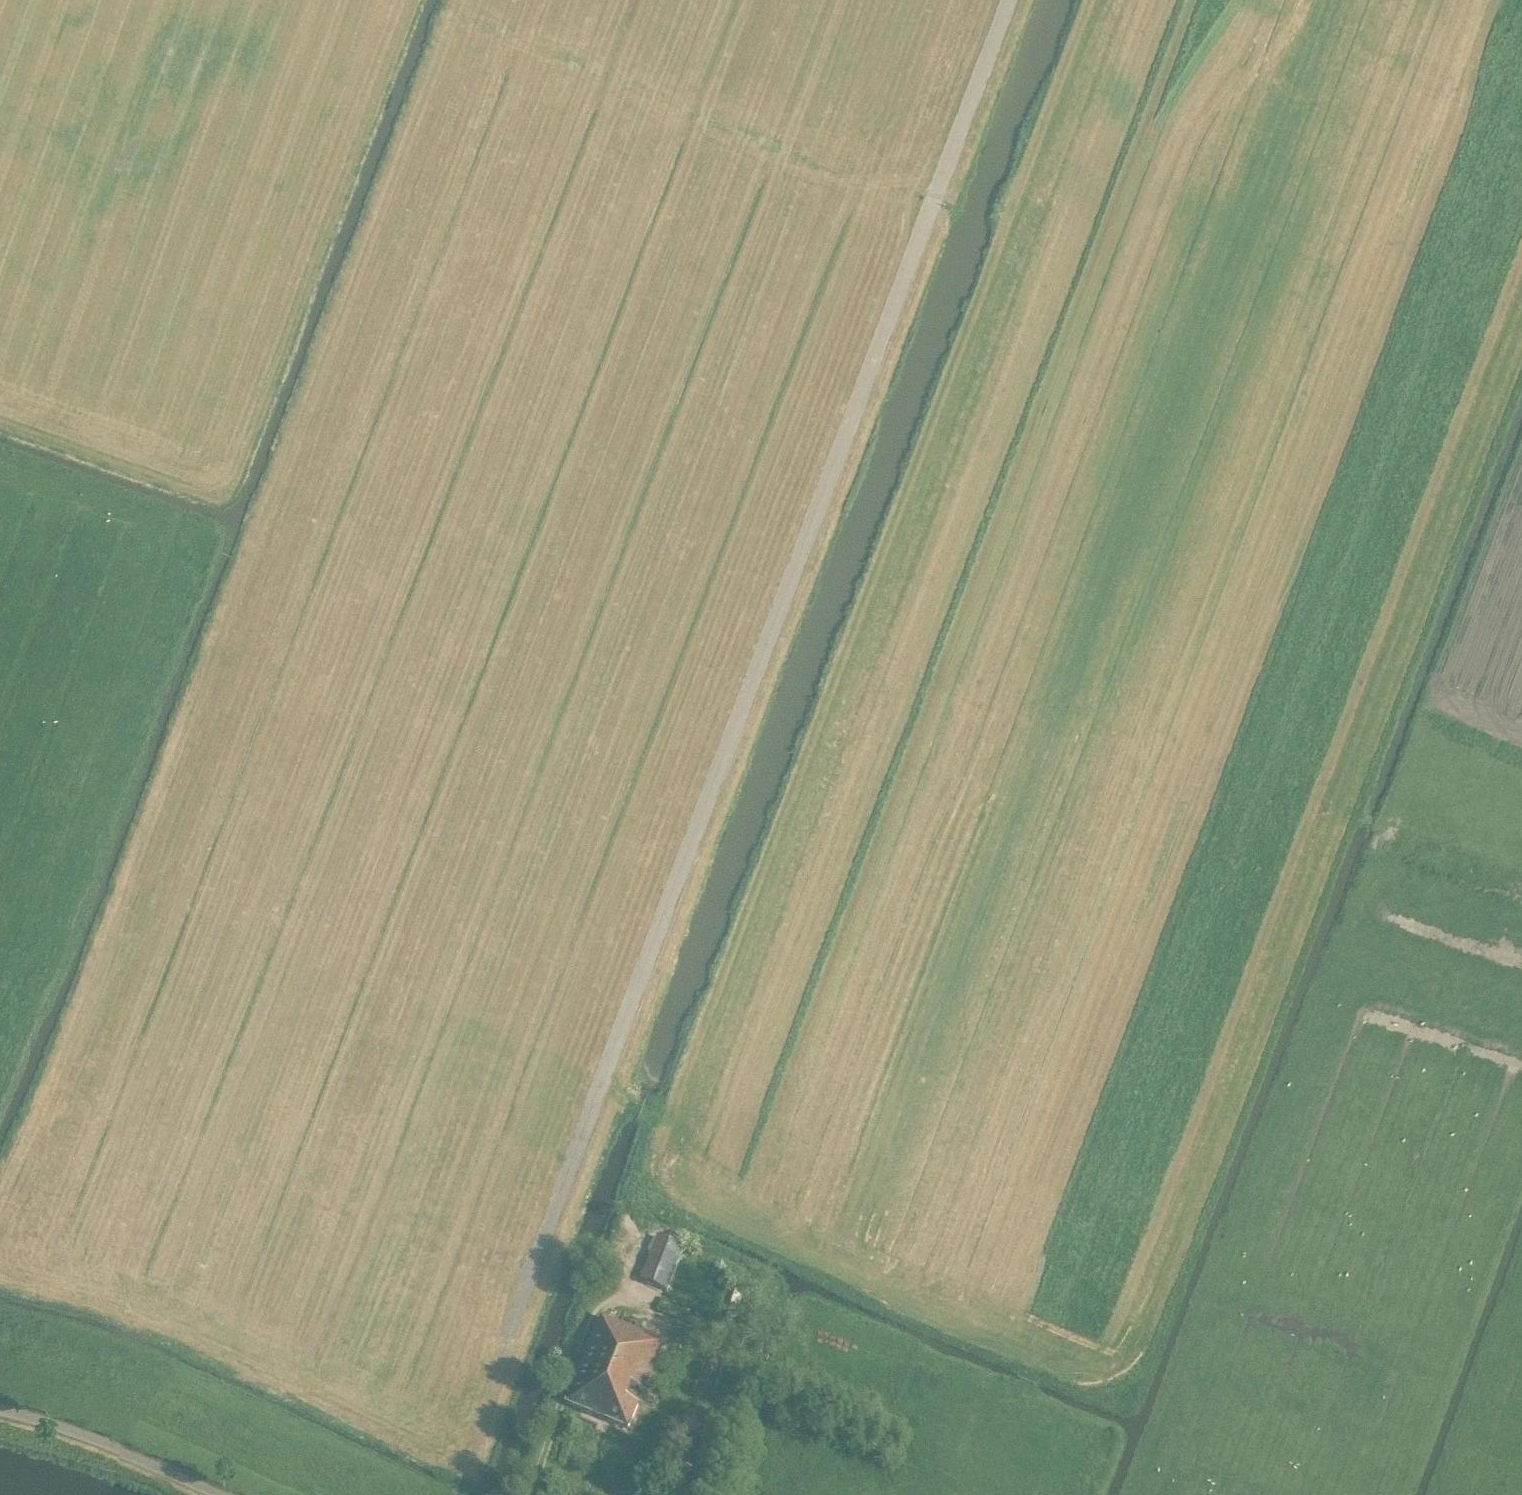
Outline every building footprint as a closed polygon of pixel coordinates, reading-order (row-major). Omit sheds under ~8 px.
[(686,1246),(660,1236),(642,1280),(668,1290),(686,1246)] [(664,1342),(647,1335),(648,1334),(604,1316),(569,1402),(630,1426),(639,1402),(625,1397),(623,1390),(626,1384),(633,1383),(645,1388),(664,1342)]
